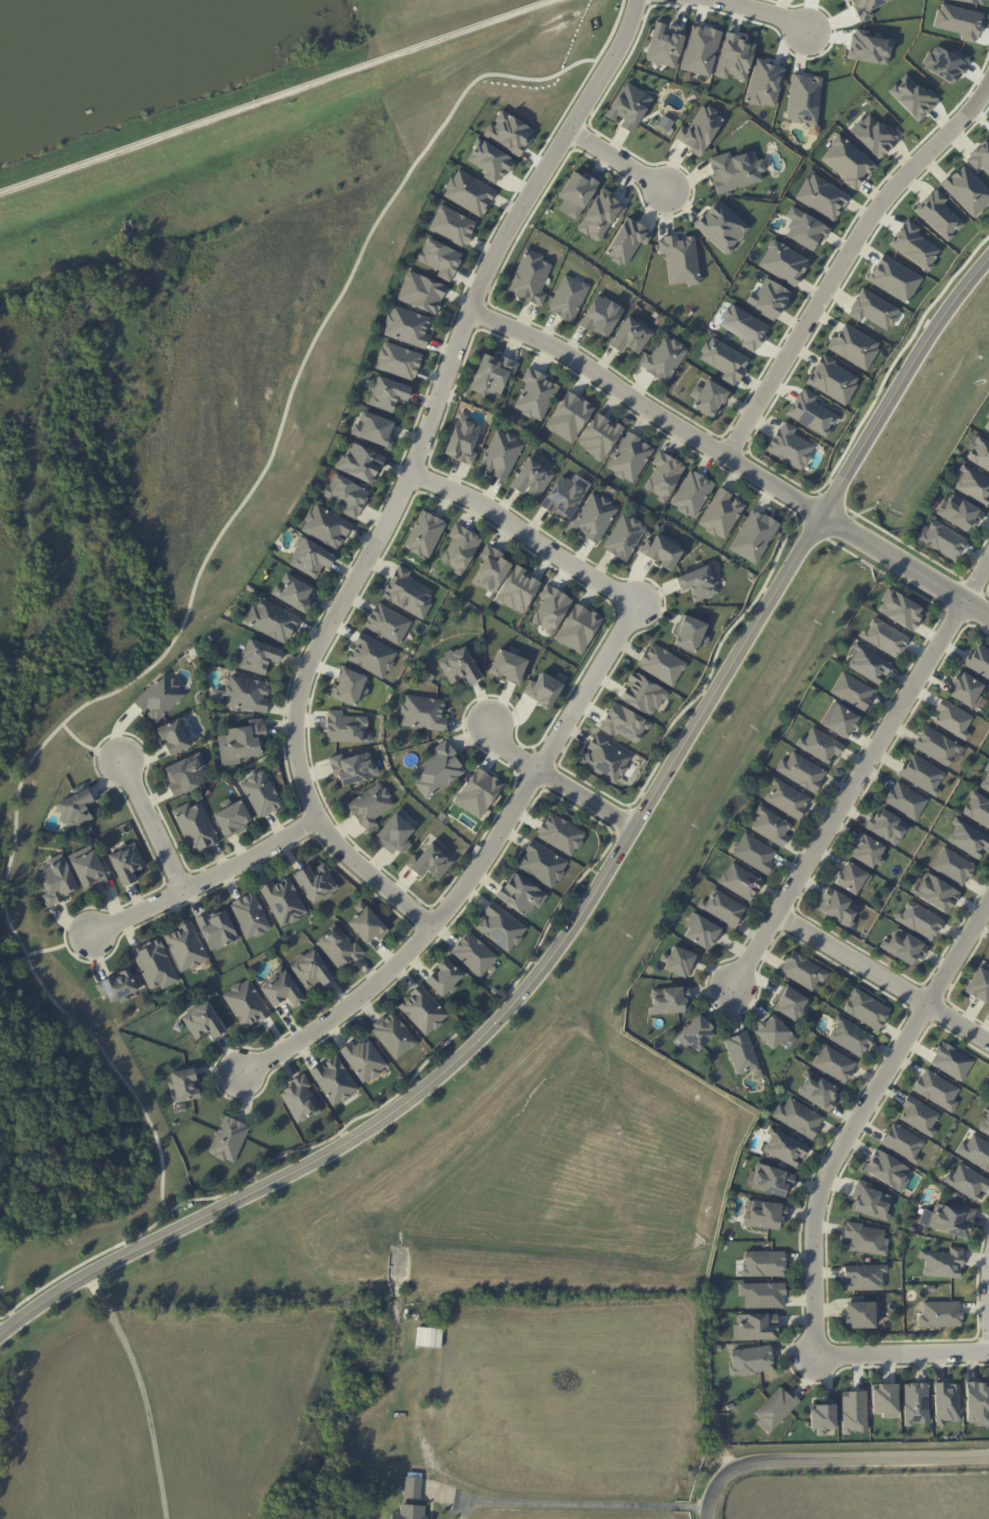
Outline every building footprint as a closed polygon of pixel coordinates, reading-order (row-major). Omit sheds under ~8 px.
[(892,0),(849,0),(860,22),(873,16),(871,10),(892,0)] [(685,27),(667,23),(655,21),(646,61),(676,67),(685,27)] [(710,77),(721,31),(691,23),(680,70),(710,77)] [(747,80),(754,42),(740,39),(741,34),(724,31),(716,76),(728,79),(728,77),(747,80)] [(775,108),(785,67),(756,59),(745,101),(775,108)] [(821,76),(790,74),(787,122),(818,123),(821,76)] [(651,95),(623,82),(608,115),(621,121),(619,126),(633,133),(651,95)] [(688,128),(683,125),(674,140),(701,155),(723,116),(702,104),(688,128)] [(900,137),(889,126),(885,130),(866,112),(849,130),(879,159),(900,137)] [(520,156),(534,129),(509,116),(506,122),(498,117),(493,126),(489,123),(482,136),(520,156)] [(855,188),(875,163),(839,134),(819,159),(855,188)] [(985,137),(965,159),(976,170),(979,166),(988,175),(988,140),(985,137)] [(489,172),(488,173),(500,179),(506,168),(499,165),(505,153),(478,139),(467,160),(489,172)] [(717,193),(762,181),(760,172),(765,171),(761,159),(756,160),(753,151),(730,157),(729,152),(708,158),(717,193)] [(972,218),(988,202),(988,190),(963,162),(940,184),(972,218)] [(496,188),(455,169),(442,197),(483,216),(496,188)] [(558,210),(577,220),(598,181),(582,172),(580,175),(572,170),(557,196),(563,200),(558,210)] [(849,195),(811,172),(795,198),(833,221),(849,195)] [(947,199),(935,188),(914,210),(946,241),(963,222),(943,203),(947,199)] [(619,220),(628,204),(601,189),(577,230),(599,242),(614,217),(619,220)] [(750,225),(716,199),(694,228),(728,254),(750,225)] [(466,247),(477,221),(439,205),(428,230),(466,247)] [(813,252),(828,228),(791,206),(785,216),(793,220),(784,235),(813,252)] [(645,245),(652,233),(627,217),(604,254),(625,267),(640,242),(645,245)] [(700,283),(694,236),(677,238),(677,235),(657,238),(659,255),(665,254),(669,286),(700,283)] [(439,269),(436,276),(451,282),(462,252),(425,238),(416,261),(439,269)] [(809,260),(773,238),(757,265),(794,286),(809,260)] [(544,254),(524,247),(508,293),(542,305),(546,293),(542,291),(551,264),(541,261),(544,254)] [(447,285),(407,270),(396,299),(436,314),(447,285)] [(548,311),(574,322),(589,285),(563,274),(548,311)] [(752,290),(745,303),(774,320),(791,292),(765,277),(756,293),(752,290)] [(900,309),(862,288),(847,314),(861,321),(863,317),(888,331),(900,309)] [(624,309),(597,293),(579,323),(606,339),(624,309)] [(430,317),(390,305),(381,335),(425,348),(428,335),(425,334),(430,317)] [(625,345),(638,354),(653,332),(629,314),(608,344),(620,352),(625,345)] [(825,350),(868,369),(880,341),(842,324),(837,337),(832,335),(825,350)] [(650,356),(645,352),(637,365),(667,383),(688,348),(663,334),(650,356)] [(735,386),(750,358),(710,336),(698,358),(723,372),(720,378),(735,386)] [(374,367),(413,381),(422,355),(384,341),(374,367)] [(470,389),(498,399),(507,373),(514,375),(518,363),(483,351),(470,389)] [(805,383),(845,405),(860,377),(821,355),(805,383)] [(547,376),(528,366),(521,380),(526,383),(513,408),(541,422),(558,385),(546,379),(547,376)] [(407,401),(410,385),(375,377),(368,406),(393,412),(396,399),(407,401)] [(690,395),(695,397),(690,407),(716,419),(729,390),(706,379),(702,388),(695,384),(690,395)] [(838,415),(813,401),(816,396),(802,388),(787,414),(825,437),(838,415)] [(545,427),(572,443),(594,406),(567,391),(545,427)] [(350,434),(390,447),(394,435),(389,433),(393,421),(361,411),(357,423),(355,422),(350,434)] [(602,461),(623,429),(598,412),(576,443),(602,461)] [(472,451),(482,423),(458,414),(443,454),(472,465),(477,453),(472,451)] [(765,451),(801,470),(814,445),(793,434),(796,427),(782,420),(765,451)] [(490,474),(505,482),(524,443),(497,429),(478,466),(491,473),(490,474)] [(633,484),(653,447),(627,432),(606,469),(633,484)] [(978,436),(966,459),(988,472),(988,443),(978,436)] [(384,456),(351,442),(346,455),(340,452),(333,468),(372,484),(384,456)] [(656,465),(643,489),(665,501),(686,465),(659,450),(651,463),(656,465)] [(527,487),(540,495),(554,472),(529,456),(510,486),(522,494),(527,487)] [(961,465),(955,477),(958,479),(953,489),(987,505),(988,500),(988,478),(961,465)] [(669,504),(693,519),(715,483),(690,469),(669,504)] [(342,513),(357,519),(370,490),(333,474),(323,496),(345,506),(342,513)] [(587,492),(561,474),(541,504),(567,521),(587,492)] [(745,503),(719,488),(698,525),(724,540),(745,503)] [(598,543),(619,507),(592,491),(571,528),(598,543)] [(936,512),(968,534),(983,513),(951,491),(936,512)] [(344,537),(345,538),(353,524),(315,503),(300,530),(336,550),(344,537)] [(730,551),(758,564),(778,522),(750,508),(730,551)] [(404,548),(430,559),(446,521),(420,510),(404,548)] [(627,562),(647,526),(622,512),(602,548),(627,562)] [(967,539),(931,519),(919,540),(955,561),(967,539)] [(481,536),(454,524),(448,536),(452,538),(440,563),(463,574),(481,536)] [(682,551),(656,534),(651,542),(647,539),(639,551),(669,571),(682,551)] [(335,556),(302,538),(288,564),(315,579),(322,566),(328,569),(335,556)] [(484,559),(471,581),(493,594),(511,564),(502,558),(504,554),(487,544),(479,556),(484,559)] [(408,577),(411,570),(397,564),(381,599),(424,619),(432,602),(429,600),(434,589),(408,577)] [(720,593),(710,564),(675,576),(680,591),(689,588),(694,602),(720,593)] [(542,581),(514,566),(495,599),(522,615),(542,581)] [(275,585),(270,595),(304,611),(315,587),(286,574),(280,587),(275,585)] [(573,599),(546,583),(539,596),(544,599),(531,622),(552,634),(573,599)] [(876,611),(913,631),(925,608),(888,588),(876,611)] [(243,625),(288,643),(299,614),(260,599),(256,606),(251,604),(243,625)] [(603,618),(576,602),(554,639),(581,655),(603,618)] [(364,628),(401,644),(412,618),(375,603),(364,628)] [(671,643),(695,652),(700,640),(700,641),(707,624),(682,614),(671,643)] [(861,637),(896,659),(909,637),(874,616),(861,637)] [(384,679),(398,650),(360,633),(347,661),(384,679)] [(282,649),(247,638),(238,667),(264,675),(268,661),(278,664),(282,649)] [(686,662),(651,642),(637,665),(672,686),(686,662)] [(846,664),(879,685),(892,664),(858,644),(846,664)] [(988,680),(988,650),(978,644),(972,654),(968,653),(962,664),(988,680)] [(480,678),(465,646),(437,659),(449,684),(465,677),(468,683),(480,678)] [(519,685),(529,660),(498,648),(488,673),(519,685)] [(369,689),(362,687),(366,676),(341,667),(330,697),(355,706),(358,697),(365,700),(369,689)] [(618,698),(652,717),(667,691),(634,671),(618,698)] [(830,692),(863,711),(875,690),(842,671),(830,692)] [(981,696),(978,695),(983,683),(956,671),(945,694),(975,708),(981,696)] [(133,701),(145,713),(145,712),(155,723),(186,694),(164,672),(133,701)] [(224,705),(266,713),(269,697),(267,696),(270,682),(229,675),(224,705)] [(209,701),(223,703),(224,690),(210,688),(209,701)] [(444,699),(403,695),(400,726),(445,731),(446,717),(442,717),(444,699)] [(973,716),(941,698),(935,709),(939,711),(933,722),(966,741),(970,733),(965,730),(973,716)] [(614,730),(637,744),(650,723),(614,701),(598,727),(611,735),(614,730)] [(858,714),(833,704),(824,727),(849,737),(858,714)] [(342,716),(342,711),(327,710),(327,741),(367,742),(367,717),(342,716)] [(183,729),(178,718),(157,728),(170,756),(193,745),(185,728),(183,729)] [(218,736),(221,765),(240,763),(239,758),(262,755),(260,738),(266,737),(264,718),(248,720),(249,726),(227,728),(227,735),(218,736)] [(963,747),(926,724),(912,745),(949,768),(963,747)] [(799,737),(794,748),(829,761),(832,753),(838,756),(844,742),(810,728),(806,740),(799,737)] [(580,764),(615,784),(631,755),(594,734),(586,748),(588,749),(580,764)] [(409,771),(425,798),(466,774),(446,740),(432,748),(436,755),(409,771)] [(174,796),(207,782),(201,768),(206,766),(199,752),(162,768),(174,796)] [(343,758),(342,754),(328,757),(333,776),(338,775),(341,785),(379,776),(375,759),(371,759),(369,752),(343,758)] [(816,792),(827,769),(791,752),(787,762),(780,759),(774,772),(816,792)] [(897,774),(934,795),(946,772),(913,754),(908,763),(904,761),(897,774)] [(978,786),(988,792),(988,766),(978,786)] [(503,784),(477,767),(454,802),(479,819),(503,784)] [(259,819),(283,805),(263,769),(238,783),(259,819)] [(772,785),(764,801),(800,819),(811,796),(771,777),(768,783),(772,785)] [(883,803),(917,820),(928,798),(895,781),(883,803)] [(395,805),(381,782),(347,802),(364,832),(378,824),(374,817),(395,805)] [(94,801),(89,789),(55,802),(67,830),(92,820),(86,804),(94,801)] [(973,791),(961,812),(988,828),(988,800),(973,791)] [(225,837),(253,823),(241,799),(231,804),(228,798),(220,803),(223,809),(213,814),(225,837)] [(219,841),(202,802),(191,806),(189,802),(172,810),(190,853),(219,841)] [(783,847),(789,835),(786,834),(792,823),(758,805),(755,812),(759,814),(751,830),(783,847)] [(373,837),(395,857),(409,841),(406,838),(414,829),(406,821),(410,816),(400,807),(373,837)] [(910,824),(877,807),(866,829),(898,846),(910,824)] [(586,832),(549,811),(535,835),(572,856),(586,832)] [(981,858),(988,842),(988,835),(954,818),(951,824),(954,825),(946,842),(981,858)] [(885,846),(861,832),(848,854),(872,868),(885,846)] [(767,872),(778,850),(742,833),(732,856),(767,872)] [(515,867),(552,888),(568,861),(532,839),(515,867)] [(427,871),(437,880),(455,861),(433,840),(417,857),(414,854),(405,864),(420,878),(427,871)] [(109,853),(120,887),(136,882),(133,871),(145,867),(137,843),(109,853)] [(84,892),(108,881),(91,845),(68,856),(84,892)] [(931,869),(964,885),(975,863),(941,847),(931,869)] [(46,905),(79,892),(63,853),(47,860),(50,866),(37,871),(46,893),(42,895),(46,905)] [(856,894),(859,887),(865,889),(872,873),(843,861),(833,884),(856,894)] [(719,884),(751,901),(763,879),(731,862),(719,884)] [(296,871),(309,904),(338,892),(326,863),(310,869),(308,866),(296,871)] [(548,893),(512,872),(496,898),(526,916),(533,905),(539,908),(548,893)] [(960,889),(922,873),(912,896),(950,912),(960,889)] [(260,886),(278,927),(307,915),(290,877),(273,884),(272,881),(260,886)] [(861,905),(827,887),(816,910),(849,927),(861,905)] [(746,906),(714,888),(706,902),(701,899),(697,907),(734,928),(746,906)] [(245,940),(271,930),(255,892),(229,903),(245,940)] [(353,906),(358,913),(348,922),(366,944),(376,936),(379,939),(388,931),(362,899),(353,906)] [(896,920),(931,941),(944,920),(909,899),(896,920)] [(527,928),(492,900),(483,912),(487,915),(477,928),(508,953),(527,928)] [(210,952),(238,940),(224,907),(196,919),(210,952)] [(720,926),(694,915),(684,939),(710,949),(720,926)] [(209,960),(192,921),(163,934),(180,973),(209,960)] [(362,952),(336,923),(314,942),(340,971),(362,952)] [(928,943),(893,929),(888,942),(882,940),(878,950),(912,962),(914,957),(922,960),(928,943)] [(498,956),(468,931),(450,952),(480,977),(498,956)] [(179,981),(160,937),(131,950),(149,990),(159,986),(161,989),(179,981)] [(698,954),(671,945),(663,969),(691,978),(698,954)] [(288,965),(306,990),(319,981),(322,986),(334,977),(313,948),(288,965)] [(829,969),(789,951),(779,973),(813,989),(818,980),(823,983),(829,969)] [(443,998),(456,984),(455,983),(463,974),(446,958),(424,981),(443,998)] [(306,1000),(282,964),(272,971),(275,975),(259,986),(273,1007),(287,998),(294,1008),(306,1000)] [(978,966),(964,992),(986,1004),(988,998),(988,972),(978,966)] [(102,997),(107,994),(111,1002),(138,990),(129,968),(95,983),(102,997)] [(270,1015),(250,978),(222,993),(242,1030),(270,1015)] [(426,1036),(449,1015),(420,984),(397,1006),(426,1036)] [(795,1021),(798,1016),(800,1017),(810,999),(785,986),(773,1008),(795,1021)] [(687,987),(650,988),(650,1013),(687,1013),(687,987)] [(877,1031),(890,1009),(855,988),(842,1009),(877,1031)] [(208,1031),(213,1038),(225,1031),(207,1001),(196,1008),(195,1006),(180,1016),(195,1039),(208,1031)] [(396,1060),(418,1042),(391,1010),(370,1027),(396,1060)] [(754,1031),(772,1049),(779,1042),(783,1045),(793,1034),(771,1013),(754,1031)] [(675,1038),(686,1048),(688,1045),(697,1052),(717,1031),(698,1014),(675,1038)] [(873,1033),(837,1017),(827,1040),(863,1056),(873,1033)] [(761,1071),(747,1031),(724,1039),(737,1075),(752,1069),(753,1073),(761,1071)] [(388,1067),(369,1038),(354,1047),(350,1042),(339,1049),(362,1084),(388,1067)] [(974,1058),(939,1042),(929,1064),(964,1081),(974,1058)] [(846,1083),(856,1060),(822,1045),(812,1067),(846,1083)] [(358,1090),(335,1054),(309,1071),(333,1106),(358,1090)] [(170,1072),(172,1081),(168,1081),(170,1091),(174,1090),(176,1102),(199,1098),(193,1067),(170,1072)] [(953,1100),(960,1088),(924,1068),(912,1090),(952,1113),(958,1103),(953,1100)] [(827,1110),(839,1088),(808,1071),(796,1093),(827,1110)] [(278,1090),(297,1124),(322,1109),(303,1076),(278,1090)] [(941,1114),(908,1094),(901,1106),(905,1108),(899,1118),(928,1135),(941,1114)] [(772,1116),(811,1139),(824,1117),(789,1097),(783,1107),(778,1105),(772,1116)] [(978,1130),(988,1136),(988,1110),(978,1130)] [(249,1126),(223,1115),(207,1153),(233,1164),(249,1126)] [(926,1141),(892,1122),(880,1144),(914,1163),(926,1141)] [(762,1152),(797,1168),(808,1144),(768,1127),(765,1134),(769,1135),(762,1152)] [(961,1141),(955,1152),(988,1172),(988,1143),(972,1133),(966,1144),(961,1141)] [(913,1169),(875,1148),(863,1171),(900,1192),(913,1169)] [(985,1193),(988,1185),(988,1180),(957,1162),(945,1183),(975,1200),(981,1190),(985,1193)] [(795,1174),(756,1163),(749,1188),(783,1197),(786,1186),(791,1188),(795,1174)] [(888,1221),(890,1214),(886,1213),(891,1195),(870,1190),(871,1183),(857,1179),(849,1211),(888,1221)] [(744,1227),(783,1229),(784,1203),(746,1201),(744,1227)] [(960,1210),(934,1203),(932,1211),(922,1209),(918,1224),(967,1237),(975,1209),(962,1205),(960,1210)] [(849,1251),(886,1255),(887,1247),(882,1246),(884,1228),(845,1223),(844,1237),(850,1238),(849,1251)] [(962,1247),(949,1247),(949,1252),(919,1251),(919,1258),(924,1258),(923,1276),(961,1278),(962,1247)] [(743,1251),(743,1276),(785,1275),(784,1250),(743,1251)] [(883,1289),(882,1271),(887,1271),(887,1264),(844,1266),(844,1279),(846,1279),(847,1290),(883,1289)] [(785,1307),(784,1282),(739,1283),(739,1296),(745,1295),(745,1308),(785,1307)] [(874,1327),(874,1318),(878,1318),(878,1301),(863,1302),(863,1296),(846,1296),(846,1328),(874,1327)] [(960,1301),(922,1302),(922,1315),(918,1315),(918,1327),(960,1326),(960,1301)] [(776,1313),(733,1315),(734,1340),(777,1339),(776,1313)] [(416,1346),(441,1347),(442,1328),(417,1327),(416,1346)] [(729,1350),(733,1375),(773,1369),(769,1345),(729,1350)] [(928,1382),(903,1383),(904,1424),(929,1424),(928,1382)] [(959,1383),(949,1383),(949,1382),(935,1382),(936,1426),(943,1426),(943,1421),(960,1420),(959,1383)] [(966,1382),(966,1425),(988,1424),(988,1382),(966,1382)] [(897,1383),(871,1384),(872,1413),(882,1412),(882,1417),(898,1417),(897,1383)] [(751,1415),(769,1433),(799,1402),(781,1385),(751,1415)] [(866,1391),(841,1391),(842,1431),(866,1431),(866,1391)] [(835,1429),(835,1399),(821,1400),(821,1406),(809,1406),(810,1430),(835,1429)] [(404,1497),(421,1498),(422,1478),(405,1477),(404,1497)] [(426,1505),(399,1504),(399,1514),(390,1513),(390,1518),(426,1518),(426,1505)]
